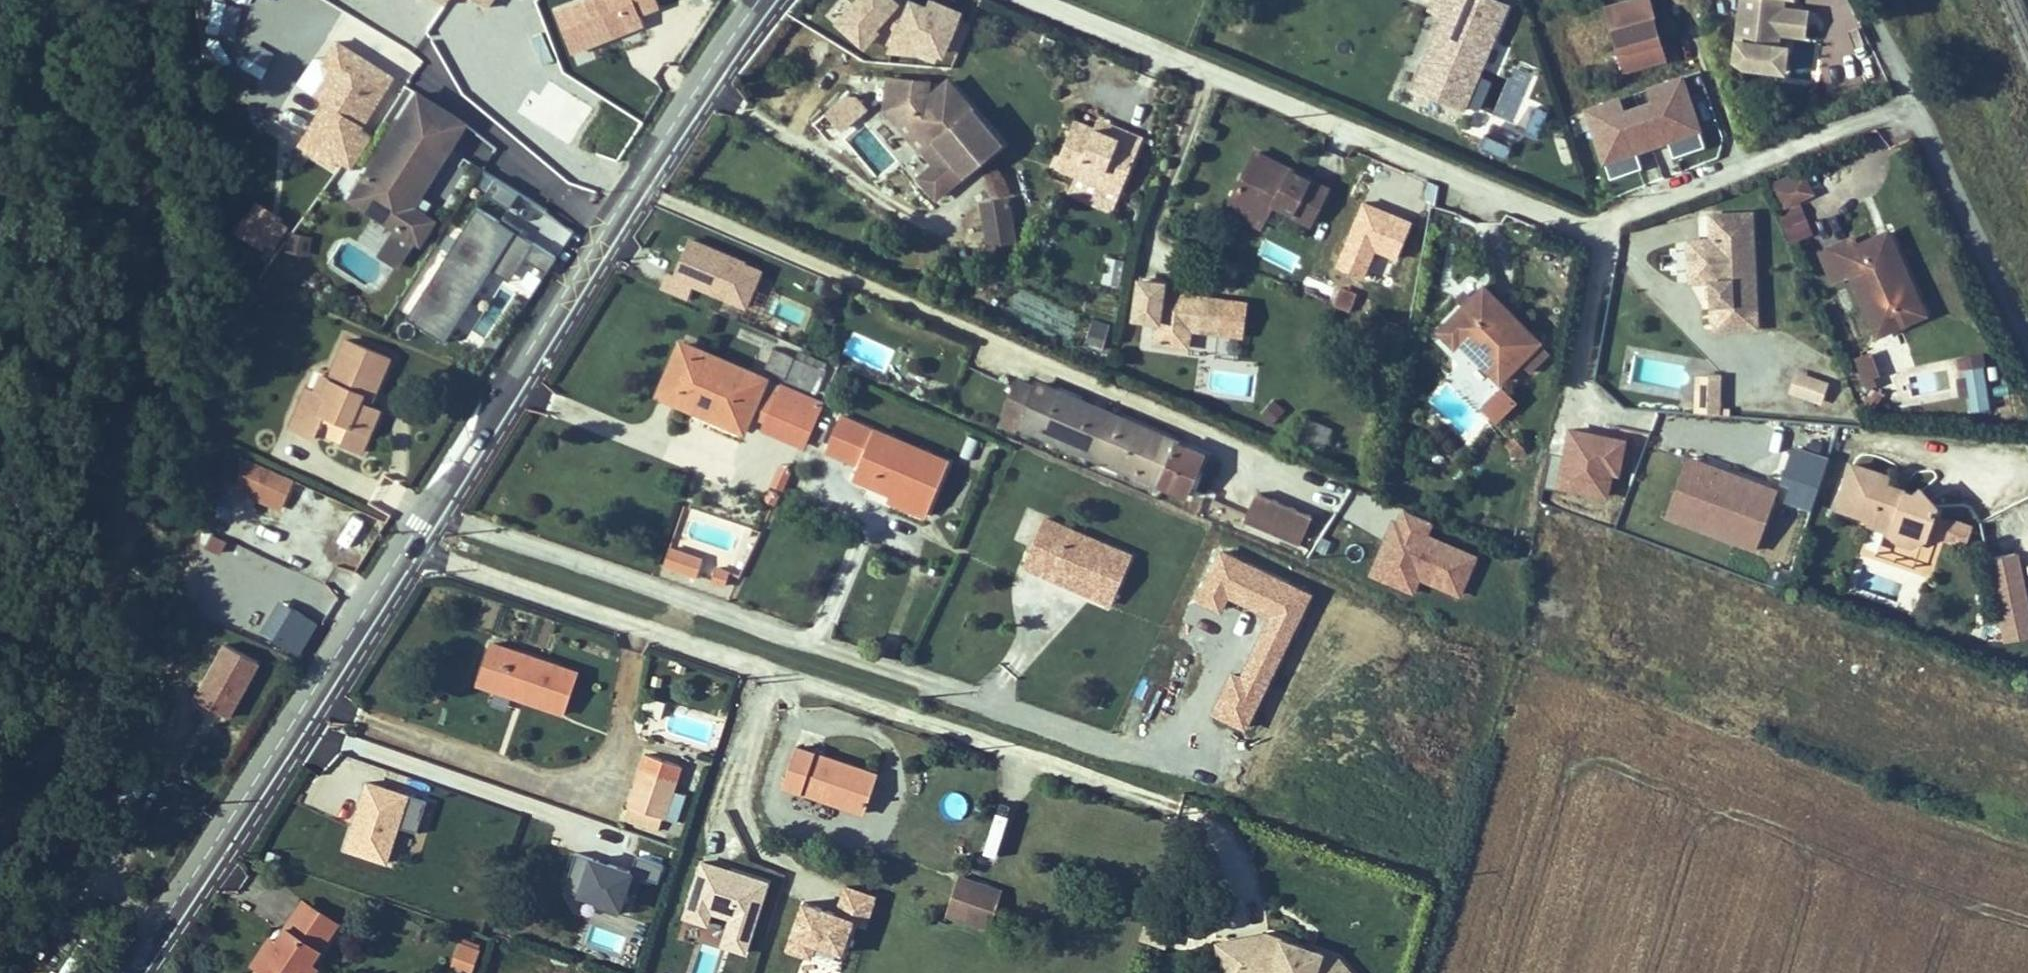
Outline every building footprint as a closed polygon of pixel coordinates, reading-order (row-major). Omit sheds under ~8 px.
[(657,0),(582,0),(556,10),(572,52),(608,38),(605,31),(613,28),(615,35),(644,24),(640,13),(659,6),(657,0)] [(943,50),(961,3),(953,0),(841,0),(826,18),(863,49),(874,36),(882,44),(908,53),(919,41),(943,50)] [(1508,5),(1495,0),(1451,0),(1413,89),(1463,110),(1508,5)] [(1614,30),(1653,19),(1647,0),(1609,0),(1606,1),(1614,30)] [(1733,65),(1780,71),(1784,41),(1778,41),(1780,29),(1801,31),(1804,7),(1783,4),(1783,0),(1742,0),(1733,65)] [(946,49),(958,52),(967,19),(955,16),(946,49)] [(1664,58),(1657,34),(1653,19),(1614,30),(1625,69),(1664,58)] [(615,35),(613,28),(605,31),(608,38),(615,35)] [(1808,76),(1814,36),(1794,33),(1789,73),(1808,76)] [(1619,92),(1583,102),(1605,178),(1641,167),(1635,148),(1667,139),(1671,152),(1705,142),(1684,69),(1645,80),(1649,94),(1622,102),(1619,92)] [(999,143),(947,81),(928,98),(926,96),(928,82),(888,78),(885,109),(899,125),(908,117),(931,144),(925,149),(926,150),(937,163),(920,178),(936,197),(999,143)] [(397,127),(417,96),(395,82),(375,113),(397,127)] [(841,128),(867,104),(850,85),(823,108),(841,128)] [(412,207),(465,123),(418,94),(417,96),(367,175),(373,179),(358,202),(397,228),(415,239),(419,242),(433,220),(412,207)] [(931,144),(908,117),(899,125),(923,153),(926,150),(925,149),(931,144)] [(1120,193),(1142,138),(1121,129),(1118,139),(1095,129),(1074,120),(1055,167),(1077,176),(1070,194),(1095,204),(1102,186),(1120,193)] [(1121,129),(1099,120),(1095,129),(1118,139),(1121,129)] [(1484,133),(1479,144),(1505,154),(1510,143),(1484,133)] [(1327,189),(1256,152),(1231,201),(1265,219),(1272,204),(1310,223),(1327,189)] [(481,170),(473,187),(509,205),(517,188),(481,170)] [(358,202),(373,179),(367,175),(352,199),(358,202)] [(1811,193),(1804,177),(1791,183),(1788,176),(1775,182),(1785,205),(1811,193)] [(1113,211),(1120,193),(1102,186),(1095,204),(1113,211)] [(1016,239),(1009,199),(982,204),(988,244),(1016,239)] [(235,232),(263,248),(281,216),(252,200),(235,232)] [(1265,219),(1231,201),(1226,210),(1260,228),(1265,219)] [(469,202),(406,317),(478,356),(512,294),(526,302),(555,250),(469,202)] [(1805,218),(1800,206),(1779,214),(1784,226),(1805,218)] [(1757,327),(1752,213),(1710,215),(1711,240),(1700,240),(1702,281),(1713,281),(1716,329),(1757,327)] [(1811,234),(1806,221),(1785,230),(1790,242),(1811,234)] [(397,267),(415,239),(397,228),(379,255),(397,267)] [(693,285),(745,307),(763,265),(685,232),(660,289),(686,300),(693,285)] [(1904,267),(1888,232),(1878,237),(1893,272),(1904,267)] [(298,252),(301,236),(292,234),(288,250),(298,252)] [(307,254),(310,237),(301,236),(298,252),(307,254)] [(1893,272),(1878,237),(1857,246),(1853,238),(1821,252),(1833,280),(1851,273),(1878,334),(1914,318),(1908,305),(1918,300),(1904,267),(1893,272)] [(1702,281),(1700,240),(1688,241),(1690,282),(1702,281)] [(1119,278),(1122,268),(1114,267),(1112,276),(1119,278)] [(1356,293),(1342,287),(1340,292),(1354,297),(1356,293)] [(1539,342),(1483,287),(1439,331),(1454,346),(1459,341),(1500,381),(1519,362),(1539,342)] [(1220,331),(1224,301),(1224,300),(1146,289),(1142,315),(1158,318),(1155,342),(1188,347),(1190,328),(1220,332),(1220,331)] [(1349,310),(1354,297),(1340,292),(1335,304),(1349,310)] [(1924,314),(1918,300),(1908,305),(1914,318),(1924,314)] [(1240,334),(1244,304),(1224,301),(1220,331),(1240,334)] [(1109,324),(1094,319),(1092,327),(1106,331),(1109,324)] [(1101,348),(1106,331),(1092,327),(1087,344),(1101,348)] [(375,392),(390,358),(346,340),(330,378),(322,375),(315,392),(307,388),(290,428),(315,438),(317,433),(361,452),(379,410),(369,406),(360,402),(366,388),(375,392)] [(1530,373),(1550,352),(1539,342),(1519,362),(1530,373)] [(764,380),(681,344),(660,394),(697,410),(699,405),(745,425),(750,412),(764,380)] [(825,370),(775,349),(767,367),(787,376),(786,380),(816,392),(825,370)] [(1877,373),(1870,356),(1864,359),(1862,355),(1855,358),(1864,381),(1872,378),(1871,375),(1877,373)] [(1968,368),(1966,357),(1955,358),(1957,370),(1964,369),(1968,368)] [(1990,409),(1983,366),(1968,368),(1964,369),(1971,412),(1990,409)] [(1787,391),(1820,402),(1828,379),(1794,368),(1787,391)] [(1718,414),(1720,374),(1708,374),(1707,414),(1718,414)] [(1875,384),(1872,378),(1864,381),(1867,387),(1875,384)] [(767,419),(781,387),(764,380),(750,412),(767,419)] [(1089,415),(1093,407),(1075,399),(1076,397),(1063,391),(1061,394),(1037,383),(1035,388),(1018,381),(1004,412),(1007,413),(1019,419),(1017,423),(1058,440),(1059,438),(1075,445),(1074,448),(1089,454),(1103,421),(1089,415)] [(802,445),(821,404),(781,387),(767,419),(764,429),(802,445)] [(369,406),(375,392),(366,388),(360,402),(369,406)] [(1515,402),(1502,389),(1484,407),(1496,420),(1515,402)] [(1285,409),(1274,400),(1260,415),(1271,425),(1285,409)] [(745,425),(699,405),(697,410),(743,430),(745,425)] [(1103,421),(1106,413),(1093,407),(1089,415),(1103,421)] [(1017,423),(1019,419),(1007,413),(1002,425),(1014,430),(1017,423)] [(1116,427),(1120,418),(1106,413),(1103,421),(1116,427)] [(949,463),(840,416),(826,450),(859,464),(853,477),(891,493),(892,490),(930,506),(949,463)] [(1206,455),(1120,418),(1116,427),(1103,421),(1089,454),(1104,460),(1105,457),(1122,465),(1120,467),(1188,496),(1206,455)] [(1332,429),(1320,423),(1319,424),(1305,418),(1295,441),(1322,453),(1332,429)] [(1817,488),(1826,461),(1806,454),(1797,481),(1817,488)] [(1682,492),(1693,461),(1686,458),(1667,509),(1692,519),(1690,525),(1730,541),(1735,528),(1693,512),(1698,498),(1682,492)] [(1760,538),(1777,492),(1693,461),(1682,492),(1698,498),(1693,512),(1735,528),(1760,538)] [(294,480),(262,465),(256,497),(282,508),(294,480)] [(791,468),(782,465),(779,470),(788,475),(791,468)] [(1927,535),(1936,506),(1918,489),(1911,495),(1885,485),(1887,477),(1853,465),(1839,506),(1872,517),(1870,524),(1886,529),(1898,539),(1913,544),(1927,535)] [(781,490),(788,475),(779,470),(772,486),(781,490)] [(926,516),(930,506),(892,490),(891,493),(888,499),(926,516)] [(1299,543),(1311,516),(1258,493),(1246,520),(1299,543)] [(1310,548),(1322,520),(1311,516),(1299,543),(1310,548)] [(1132,556),(1044,519),(1023,566),(1052,579),(1055,572),(1114,597),(1132,556)] [(1966,545),(1973,527),(1951,519),(1945,538),(1966,545)] [(2009,555),(2003,529),(1982,533),(1988,559),(2009,555)] [(207,530),(202,542),(219,549),(224,536),(207,530)] [(1372,564),(1378,551),(1366,546),(1361,558),(1372,564)] [(678,570),(684,553),(670,548),(664,565),(678,570)] [(1247,723),(1306,589),(1222,552),(1202,597),(1220,604),(1227,589),(1272,608),(1241,677),(1230,672),(1214,709),(1247,723)] [(697,576),(703,559),(684,553),(678,570),(697,576)] [(725,586),(730,572),(716,567),(711,581),(725,586)] [(1114,597),(1055,572),(1052,579),(1111,604),(1114,597)] [(298,654),(318,620),(278,597),(258,631),(298,654)] [(220,643),(197,701),(233,715),(256,657),(220,643)] [(578,673),(492,643),(478,683),(492,688),(495,679),(526,690),(523,699),(565,713),(578,673)] [(893,659),(897,649),(886,645),(882,655),(893,659)] [(526,690),(495,679),(492,688),(523,699),(526,690)] [(191,711),(197,697),(178,689),(172,702),(191,711)] [(660,718),(664,703),(647,699),(643,713),(660,718)] [(864,813),(877,775),(796,747),(783,785),(864,813)] [(663,817),(672,790),(681,766),(647,754),(625,819),(658,831),(663,817)] [(398,825),(416,831),(426,797),(364,777),(342,848),(387,862),(398,825)] [(677,822),(686,794),(672,790),(663,817),(677,822)] [(621,907),(633,867),(576,848),(563,888),(621,907)] [(657,879),(663,862),(638,854),(633,871),(657,879)] [(1002,892),(958,877),(956,883),(999,898),(1002,892)] [(853,921),(866,925),(876,891),(843,881),(836,906),(799,895),(781,952),(838,970),(853,921)] [(988,930),(999,898),(956,883),(945,915),(988,930)] [(337,924),(302,901),(284,930),(281,928),(275,930),(253,963),(259,967),(255,972),(313,972),(316,968),(311,964),(337,924)] [(1313,956),(1303,953),(1305,947),(1266,934),(1217,943),(1223,972),(1351,972),(1338,959),(1315,951),(1313,956)] [(479,944),(464,939),(462,944),(477,949),(479,944)] [(472,969),(478,949),(477,949),(462,944),(461,943),(454,962),(472,969)] [(1313,956),(1315,951),(1305,947),(1303,953),(1313,956)] [(472,969),(454,962),(452,969),(463,972),(470,972),(472,969)]
